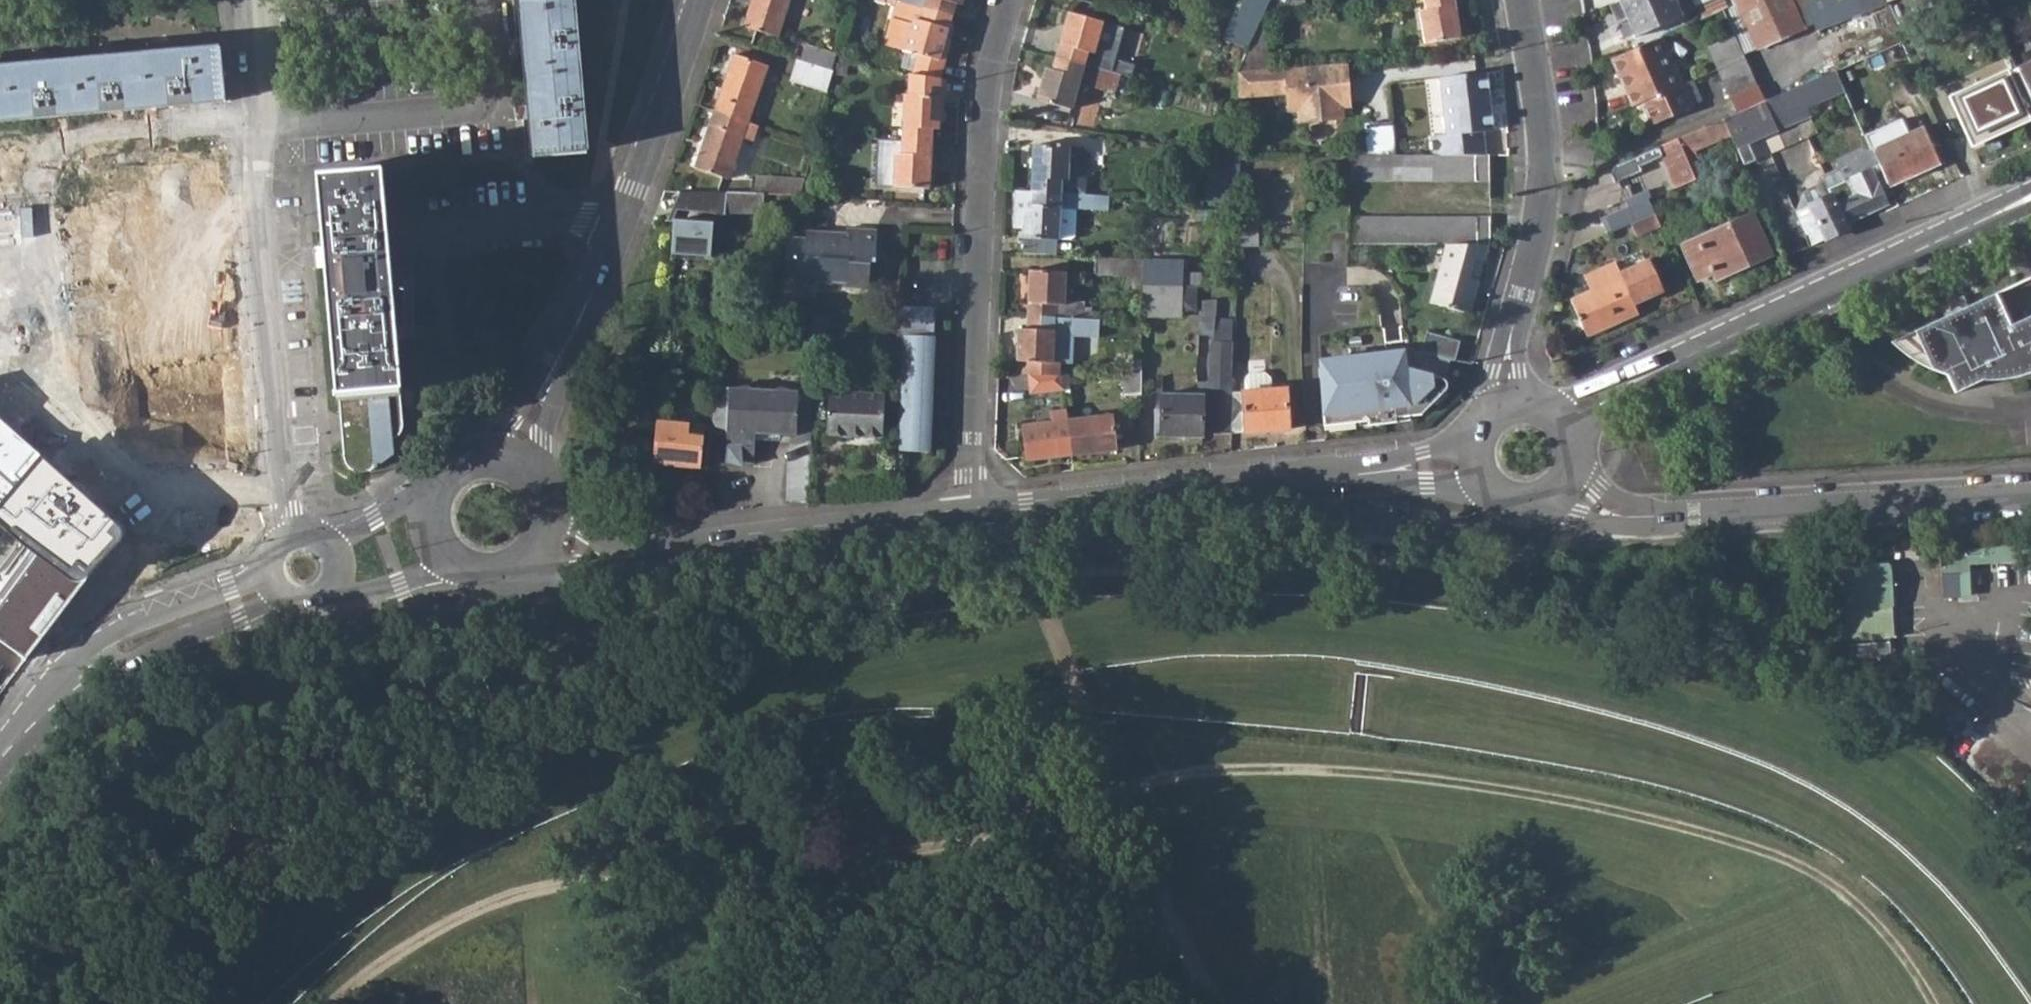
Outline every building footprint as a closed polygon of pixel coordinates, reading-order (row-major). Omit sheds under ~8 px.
[(572,0),(517,0),(520,41),(514,41),(515,53),(521,52),(526,108),(520,109),(521,121),(527,120),(531,159),(586,154),(572,0)] [(780,34),(791,0),(755,0),(747,25),(780,34)] [(923,9),(926,0),(908,0),(907,4),(923,9)] [(923,9),(951,17),(954,5),(962,7),(964,0),(926,0),(923,9)] [(1246,52),(1258,27),(1264,15),(1271,0),(1243,0),(1236,15),(1233,14),(1219,44),(1246,52)] [(1264,15),(1287,12),(1293,0),(1271,0),(1264,15)] [(1425,6),(1418,7),(1423,44),(1458,39),(1452,0),(1424,0),(1425,6)] [(1611,2),(1620,21),(1627,17),(1619,0),(1617,0),(1611,2)] [(1635,35),(1680,15),(1674,0),(1619,0),(1627,17),(1635,35)] [(1721,8),(1726,5),(1724,0),(1691,0),(1699,18),(1721,8)] [(1742,55),(1802,29),(1789,0),(1724,0),(1726,5),(1721,8),(1733,35),(1742,55)] [(1802,29),(1814,23),(1804,0),(1789,0),(1802,29)] [(1836,0),(1804,0),(1814,23),(1818,32),(1842,21),(1834,1),(1836,0)] [(1915,13),(1946,0),(1909,0),(1915,13)] [(914,76),(939,80),(945,62),(939,60),(951,17),(923,9),(907,4),(896,1),(884,45),(920,55),(914,76)] [(2030,102),(2030,11),(2026,1),(1992,17),(2030,102)] [(1058,58),(1086,67),(1090,53),(1096,55),(1105,25),(1070,15),(1058,58)] [(1269,27),(1258,27),(1246,52),(1237,72),(1237,76),(1267,74),(1269,27)] [(1647,41),(1669,91),(1682,85),(1661,35),(1647,41)] [(1707,46),(1718,69),(1743,58),(1742,55),(1733,35),(1707,46)] [(1610,57),(1632,108),(1642,103),(1669,91),(1647,41),(1610,57)] [(800,61),(831,71),(833,63),(835,56),(804,46),(800,61)] [(224,103),(220,48),(111,58),(111,51),(99,53),(99,59),(44,64),(44,57),(32,59),(33,65),(0,68),(0,122),(224,103)] [(716,111),(750,122),(768,67),(734,56),(716,111)] [(1073,113),(1081,86),(1086,67),(1058,58),(1054,71),(1047,70),(1038,103),(1073,113)] [(1718,69),(1736,112),(1761,100),(1743,58),(1718,69)] [(789,83),(822,94),(829,72),(796,61),(789,83)] [(833,71),(847,73),(848,66),(834,63),(833,71)] [(1303,124),(1345,119),(1343,108),(1346,108),(1344,90),(1339,90),(1339,81),(1348,80),(1346,66),(1267,74),(1237,76),(1239,99),(1287,94),(1290,112),(1301,111),(1303,124)] [(1116,76),(1086,67),(1081,86),(1111,95),(1116,76)] [(1806,107),(1845,91),(1835,68),(1796,86),(1806,107)] [(1985,94),(2015,81),(2009,68),(1979,82),(1985,94)] [(1438,79),(1446,136),(1431,137),(1434,154),(1486,154),(1483,133),(1492,131),(1484,73),(1438,79)] [(903,141),(929,142),(930,130),(937,130),(939,80),(914,76),(910,76),(909,96),(906,95),(903,141)] [(1352,108),(1348,80),(1339,81),(1339,90),(1344,90),(1346,108),(1352,108)] [(1970,140),(1992,130),(1994,136),(2030,119),(2030,115),(2015,81),(1985,94),(1979,82),(1949,94),(1970,140)] [(1669,91),(1642,103),(1651,125),(1691,107),(1682,85),(1669,91)] [(1761,100),(1736,112),(1721,119),(1733,144),(1736,151),(1810,118),(1806,107),(1796,86),(1761,100)] [(697,168),(732,179),(745,139),(752,141),(758,125),(750,122),(716,111),(697,168)] [(1677,139),(1684,155),(1713,141),(1718,151),(1733,144),(1721,119),(1677,139)] [(1872,150),(1905,135),(1898,120),(1864,134),(1872,150)] [(1399,154),(1394,122),(1364,126),(1369,154),(1399,154)] [(1876,159),(1889,187),(1939,165),(1923,128),(1905,135),(1872,150),(1876,159)] [(1364,137),(1349,139),(1351,154),(1366,151),(1364,137)] [(878,138),(872,185),(926,190),(929,142),(903,141),(878,138)] [(0,159),(0,505),(45,618),(85,596),(92,540),(232,534),(256,509),(230,139),(0,159)] [(1658,147),(1677,188),(1695,180),(1684,155),(1677,139),(1658,147)] [(1844,150),(1850,163),(1866,156),(1860,143),(1844,150)] [(1040,195),(1067,197),(1084,197),(1093,198),(1095,156),(1090,151),(1043,148),(1040,195)] [(1356,154),(1354,180),(1494,180),(1494,154),(1486,154),(1434,154),(1399,154),(1369,154),(1356,154)] [(1869,162),(1866,156),(1850,163),(1846,165),(1852,178),(1848,181),(1841,167),(1824,175),(1827,182),(1804,193),(1807,198),(1796,203),(1816,245),(1850,230),(1847,223),(1889,205),(1885,197),(1892,194),(1889,187),(1876,159),(1869,162)] [(317,179),(337,397),(402,391),(382,172),(317,179)] [(764,197),(798,199),(801,187),(801,184),(756,181),(755,197),(764,197)] [(820,187),(801,187),(798,199),(820,200),(820,187)] [(1030,239),(1064,241),(1064,239),(1075,240),(1082,236),(1083,207),(1084,197),(1067,197),(1040,195),(1039,209),(1032,209),(1030,239)] [(727,216),(763,217),(764,197),(755,197),(729,196),(727,216)] [(1083,207),(1097,208),(1098,198),(1093,198),(1084,197),(1083,207)] [(1116,199),(1108,199),(1098,198),(1097,208),(1107,209),(1115,209),(1116,199)] [(1603,223),(1609,237),(1631,227),(1656,216),(1649,201),(1603,223)] [(716,219),(676,216),(673,256),(713,259),(716,219)] [(1631,227),(1636,238),(1661,227),(1656,216),(1631,227)] [(1685,248),(1699,281),(1715,274),(1718,280),(1770,257),(1752,218),(1685,248)] [(1352,220),(1351,245),(1447,246),(1488,246),(1491,246),(1492,220),(1464,220),(1352,220)] [(846,230),(846,235),(846,240),(831,240),(831,234),(806,232),(805,240),(785,239),(784,261),(794,261),(793,287),(822,289),(823,283),(846,284),(846,289),(870,291),(871,264),(876,264),(878,231),(846,230)] [(1488,246),(1447,246),(1430,305),(1470,316),(1488,246)] [(1146,260),(1116,259),(1093,258),(1093,273),(1125,274),(1124,288),(1145,288),(1145,286),(1146,274),(1146,260)] [(1145,286),(1184,287),(1185,261),(1146,260),(1146,274),(1145,286)] [(1571,299),(1588,336),(1638,314),(1633,304),(1663,290),(1649,260),(1620,274),(1615,262),(1586,275),(1592,290),(1571,299)] [(1060,320),(1077,321),(1077,308),(1067,307),(1068,273),(1034,271),(1032,320),(1060,320)] [(1145,317),(1184,318),(1184,310),(1198,311),(1198,287),(1184,287),(1145,286),(1145,288),(1145,317)] [(2021,317),(2011,322),(1995,291),(1968,304),(1946,314),(1891,340),(1947,373),(1955,391),(1982,379),(2030,369),(2030,313),(2021,317)] [(1946,314),(1968,304),(1963,294),(1951,303),(1946,314)] [(1200,433),(1232,433),(1234,395),(1234,378),(1229,377),(1233,320),(1216,319),(1217,298),(1203,297),(1200,333),(1215,334),(1211,385),(1201,384),(1201,397),(1157,398),(1157,408),(1152,409),(1152,437),(1200,436),(1200,433)] [(904,307),(902,350),(895,451),(928,453),(937,309),(904,307)] [(1074,366),(1075,340),(1100,340),(1101,322),(1077,321),(1060,320),(1032,320),(1032,332),(1020,331),(1018,364),(1024,365),(1023,376),(1042,377),(1061,378),(1062,366),(1074,366)] [(1461,339),(1427,331),(1423,351),(1452,357),(1457,358),(1461,339)] [(1403,352),(1320,361),(1325,426),(1422,417),(1448,387),(1447,378),(1452,357),(1423,351),(1410,348),(1408,351),(1403,352)] [(1126,397),(1142,398),(1143,367),(1127,370),(1126,397)] [(1232,433),(1288,431),(1286,392),(1273,392),(1272,381),(1266,374),(1250,375),(1244,383),(1244,394),(1234,395),(1232,433)] [(1042,377),(1031,377),(1030,392),(1067,393),(1066,378),(1061,378),(1042,377)] [(794,436),(798,391),(714,384),(712,419),(726,420),(725,435),(723,460),(750,461),(753,433),(794,436)] [(404,427),(402,391),(337,397),(339,417),(346,421),(340,435),(342,458),(349,467),(360,469),(395,454),(393,441),(401,435),(404,427)] [(827,437),(882,441),(885,396),(830,392),(827,437)] [(1053,422),(1023,427),(1028,461),(1073,455),(1070,420),(1068,410),(1051,413),(1053,422)] [(1114,414),(1070,420),(1073,455),(1119,449),(1114,414)] [(726,420),(712,419),(711,434),(725,435),(726,420)] [(651,463),(698,468),(702,425),(655,420),(651,463)] [(1944,547),(1944,563),(2030,558),(2030,543),(1944,547)] [(1892,561),(1840,565),(1846,637),(1898,633),(1892,561)] [(710,568),(692,571),(694,579),(711,576),(711,572),(710,568)] [(143,592),(145,596),(164,589),(161,581),(142,588),(143,592)]
